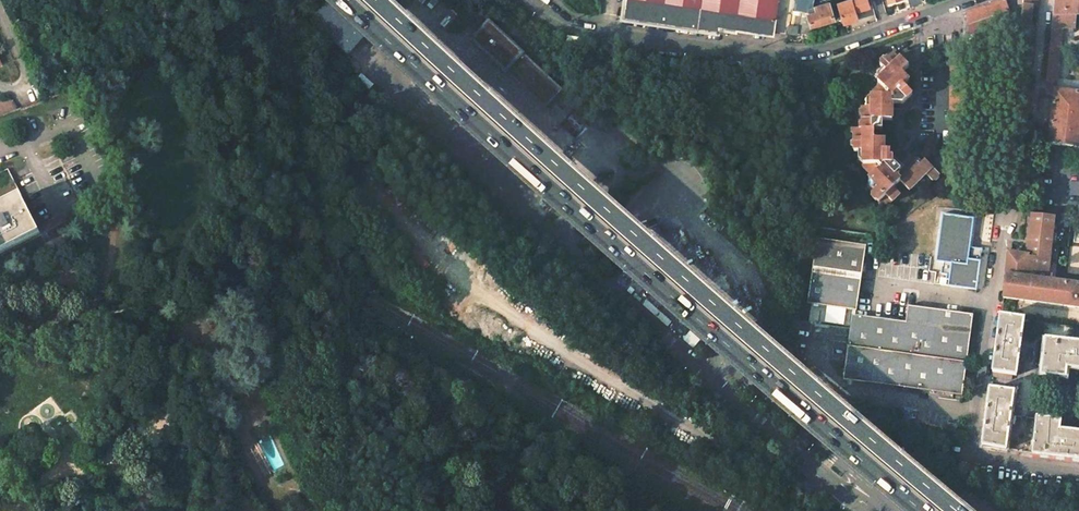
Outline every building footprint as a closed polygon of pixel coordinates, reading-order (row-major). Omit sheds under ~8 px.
[(395,0),(332,0),(313,21),(349,54),(396,1),(395,0)] [(625,18),(717,31),(717,26),(773,35),(775,18),(654,0),(627,0),(625,18)] [(775,18),(778,0),(654,0),(775,18)] [(797,34),(810,31),(812,26),(834,19),(829,2),(813,9),(814,0),(794,0),(789,24),(798,26),(797,34)] [(845,23),(859,19),(853,0),(847,0),(838,3),(840,8),(843,18),(845,23)] [(967,11),(967,37),(1004,24),(1000,13),(1009,10),(1005,0),(999,0),(967,11)] [(1053,13),(1077,12),(1078,12),(1078,0),(1054,0),(1053,13)] [(1033,6),(1023,5),(1019,44),(1028,45),(1033,6)] [(873,8),(858,12),(859,17),(874,14),(873,8)] [(1077,12),(1053,13),(1052,29),(1062,29),(1075,28),(1077,12)] [(562,90),(490,23),(474,40),(545,108),(562,90)] [(798,26),(789,24),(788,32),(797,34),(798,26)] [(1062,29),(1052,29),(1046,77),(1057,79),(1062,29)] [(889,72),(879,82),(880,83),(873,90),(873,93),(873,108),(867,108),(863,108),(862,130),(863,130),(874,130),(882,130),(882,122),(883,122),(892,122),(892,110),(906,110),(912,104),(912,95),(904,86),(910,80),(904,73),(910,67),(895,51),(882,65),(885,68),(889,72)] [(965,138),(966,62),(966,61),(950,61),(950,62),(949,138),(965,138)] [(885,68),(878,74),(879,82),(889,72),(885,68)] [(1057,79),(1046,77),(1045,90),(1055,91),(1055,89),(1056,90),(1057,79)] [(1055,89),(1055,91),(1048,144),(1078,148),(1078,92),(1056,90),(1055,89)] [(0,102),(0,116),(17,110),(13,98),(0,102)] [(906,163),(896,153),(896,152),(884,152),(883,152),(883,146),(883,140),(882,140),(874,139),(874,130),(863,130),(862,130),(855,130),(855,151),(859,151),(864,151),(864,168),(872,176),(869,179),(878,189),(875,192),(872,195),(886,208),(900,195),(893,188),(900,182),(908,191),(926,175),(932,181),(938,175),(925,161),(922,163),(918,167),(911,159),(907,163),(906,163)] [(878,189),(869,179),(869,185),(875,192),(878,189)] [(0,207),(0,249),(39,229),(22,196),(0,207)] [(943,273),(949,274),(949,279),(951,279),(950,286),(977,290),(982,249),(970,248),(974,219),(944,215),(938,262),(944,263),(943,273)] [(1054,216),(1032,215),(1028,256),(1009,253),(1006,277),(1047,280),(1048,272),(1052,233),(1054,216)] [(818,240),(809,304),(857,312),(867,247),(818,240)] [(1006,277),(1003,299),(1078,309),(1078,285),(1047,280),(1006,277)] [(906,324),(852,316),(843,380),(962,397),(974,316),(909,306),(906,324)] [(1024,320),(1001,317),(992,377),(1011,380),(1012,374),(1016,375),(1019,351),(1012,350),(1013,343),(1020,344),(1024,320)] [(1046,340),(1042,375),(1065,377),(1067,367),(1078,369),(1078,343),(1046,340)] [(1011,387),(991,384),(983,446),(1005,450),(1009,423),(1002,422),(1003,416),(1010,417),(1010,415),(1014,393),(1010,392),(1011,387)] [(1037,418),(1033,453),(1078,458),(1078,433),(1059,431),(1060,421),(1037,418)] [(954,434),(955,434),(956,433),(957,426),(945,425),(944,433),(954,434)]
